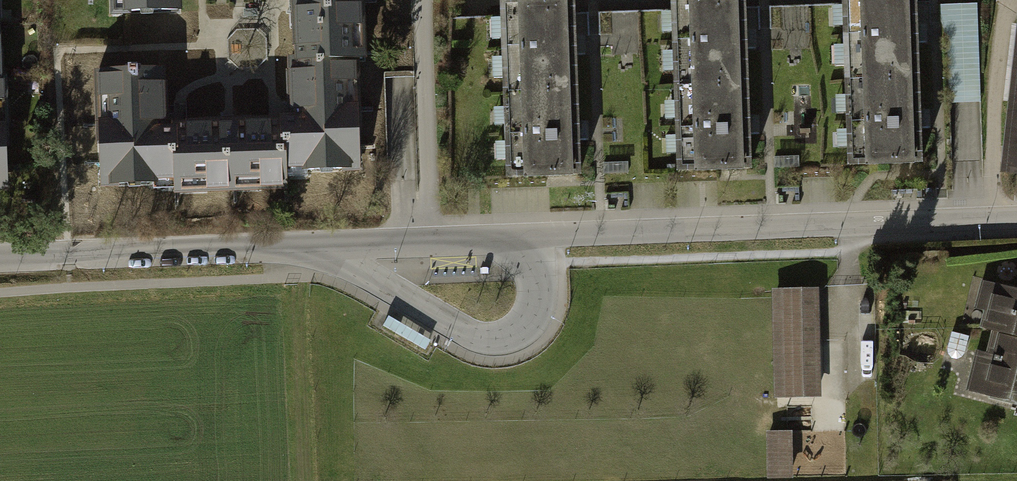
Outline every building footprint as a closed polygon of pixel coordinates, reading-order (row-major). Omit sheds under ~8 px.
[(121,9),(177,7),(176,0),(120,0),(121,9)] [(295,57),(353,55),(352,25),(359,25),(358,1),(350,1),(350,0),(294,0),(294,3),(295,57)] [(673,86),(745,84),(744,41),(743,0),(671,0),(673,86)] [(844,80),(917,78),(916,35),(915,0),(842,0),(844,80)] [(500,3),(503,92),(575,90),(574,46),(572,1),(500,3)] [(281,116),(281,122),(282,165),(283,165),(303,165),(303,168),(349,167),(349,143),(355,143),(354,110),(346,110),(346,79),(353,79),(353,55),(295,57),(291,57),(292,113),(292,116),(281,116)] [(153,177),(174,177),(173,128),(161,129),(161,124),(160,70),(134,70),(133,66),(127,66),(127,71),(97,72),(97,94),(106,94),(107,125),(100,125),(100,160),(110,160),(110,182),(153,181),(153,177)] [(918,119),(917,78),(844,80),(846,163),(919,162),(918,119)] [(747,126),(745,84),(673,86),(675,169),(748,167),(747,126)] [(576,133),(575,90),(503,92),(506,176),(578,174),(576,133)] [(284,182),(283,165),(282,165),(281,122),(232,123),(229,123),(186,124),(186,126),(173,126),(173,128),(174,177),(174,181),(207,180),(207,186),(230,186),(230,178),(261,177),(261,183),(284,182)] [(996,329),(1016,334),(1016,294),(993,288),(984,326),(996,329)] [(815,291),(775,291),(776,394),(815,394),(815,372),(797,372),(797,342),(815,342),(815,291)] [(996,329),(989,356),(975,352),(967,385),(1016,398),(1016,334),(996,329)] [(788,432),(768,432),(768,476),(789,475),(788,432)]
